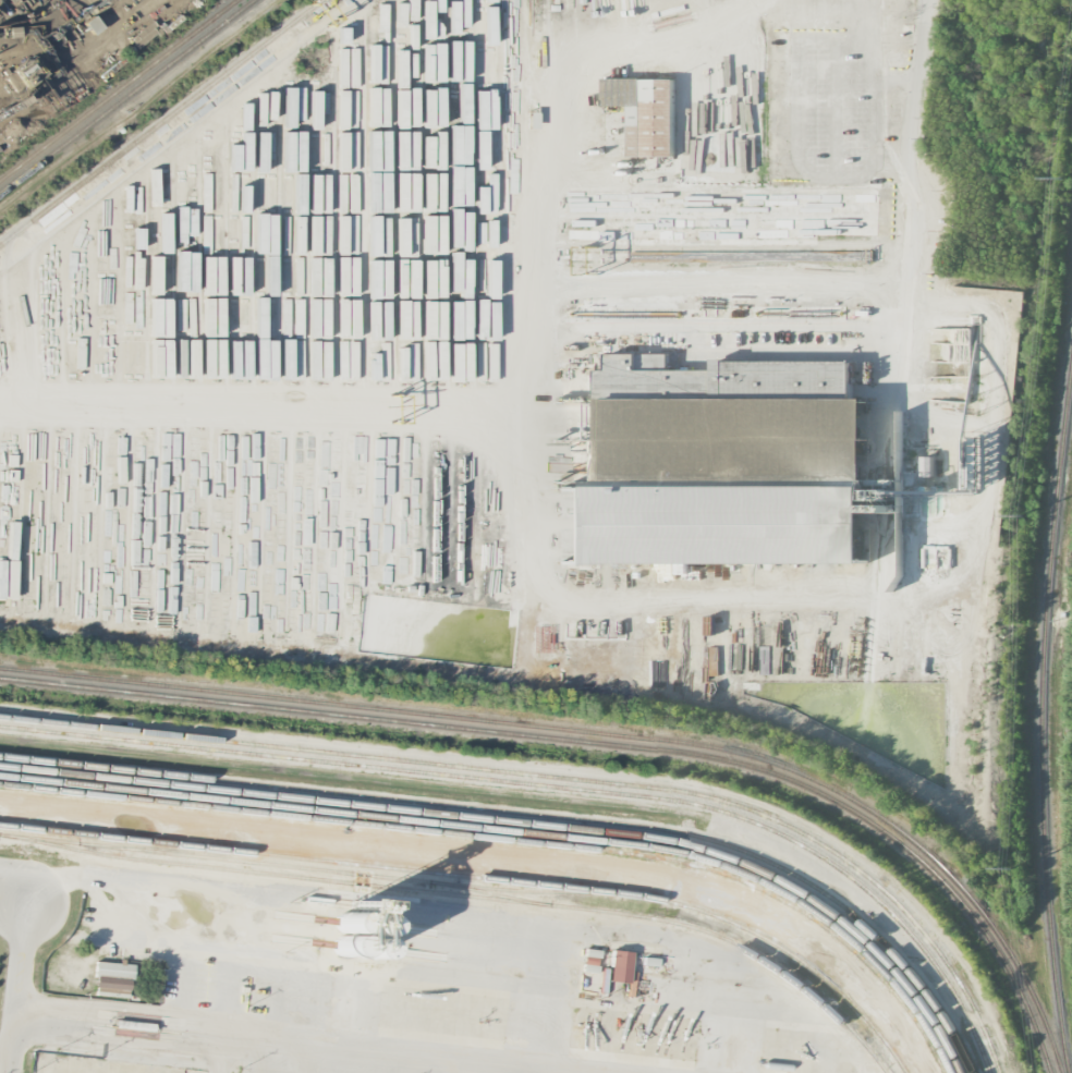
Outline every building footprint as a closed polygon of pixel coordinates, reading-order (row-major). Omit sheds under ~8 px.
[(630,157),(675,157),(675,79),(604,80),(604,107),(630,107),(630,157)] [(864,366),(669,362),(669,355),(611,354),(594,386),(630,387),(637,400),(603,399),(602,442),(601,474),(609,478),(607,479),(747,482),(758,461),(748,466),(759,445),(763,451),(767,443),(746,443),(748,438),(802,439),(793,445),(816,457),(821,457),(822,437),(853,438),(853,458),(862,473),(864,366)] [(559,487),(559,564),(868,564),(868,487),(559,487)] [(630,951),(610,950),(608,981),(629,982),(630,951)] [(94,976),(132,977),(133,964),(95,962),(94,976)] [(95,991),(128,995),(130,980),(96,976),(95,991)]
